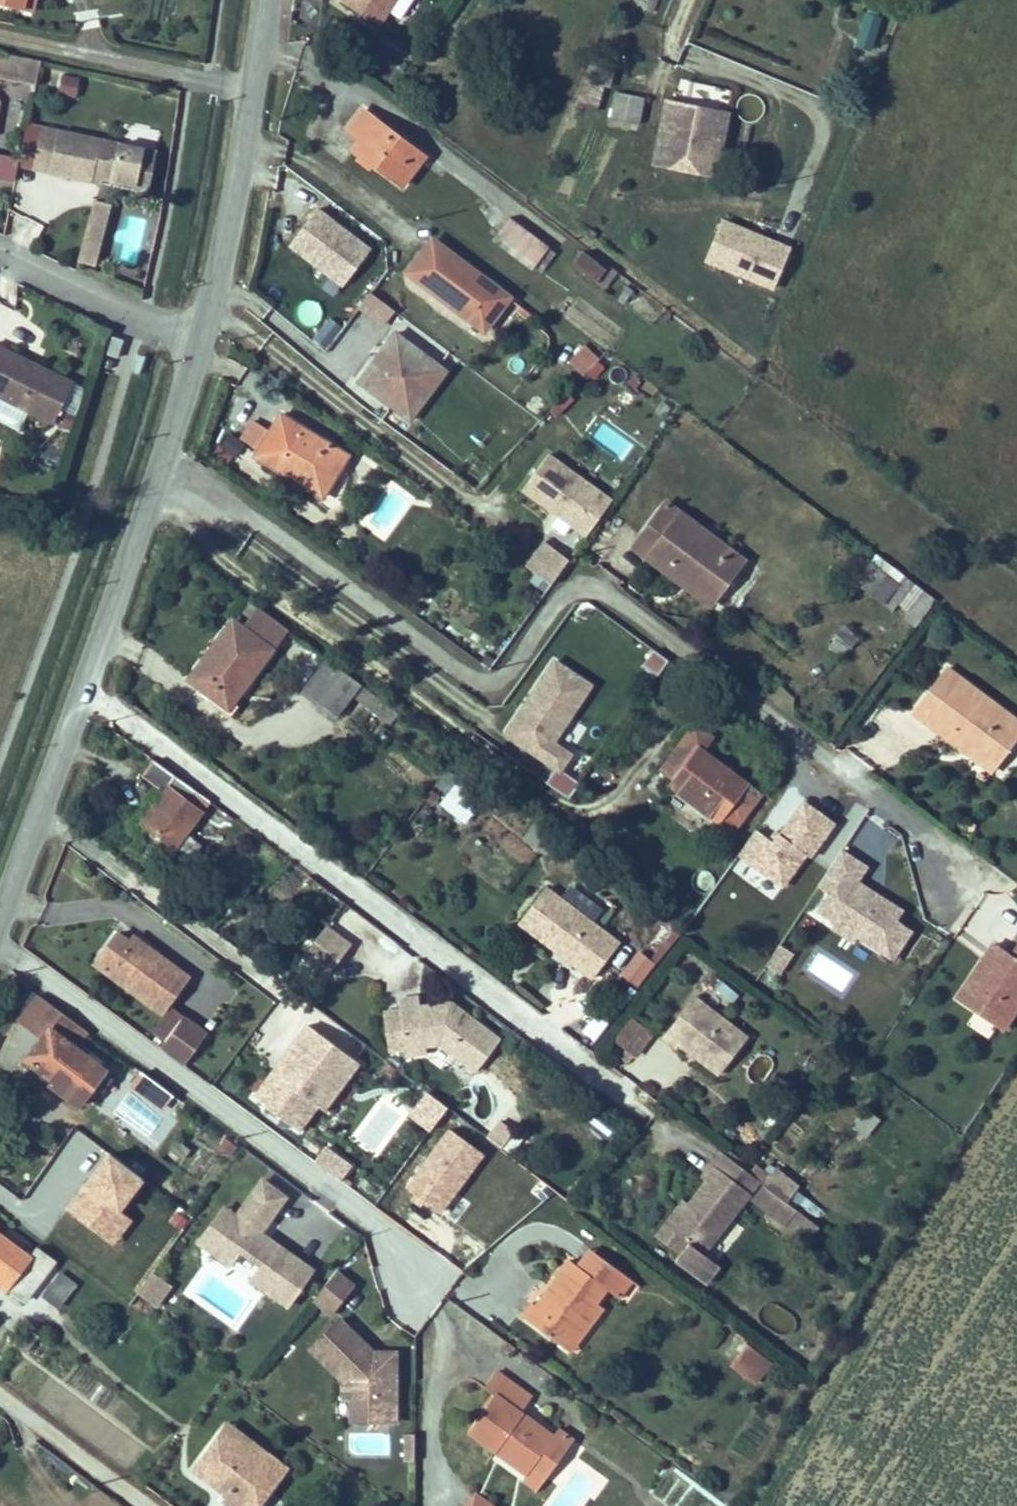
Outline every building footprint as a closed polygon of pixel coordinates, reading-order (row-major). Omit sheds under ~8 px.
[(19,7),(37,9),(39,0),(0,0),(0,4),(19,7)] [(339,5),(378,30),(397,0),(343,0),(339,5)] [(414,0),(397,0),(388,15),(399,23),(414,0)] [(881,18),(867,14),(859,48),(874,51),(881,18)] [(27,58),(1,53),(0,59),(0,78),(22,83),(27,58)] [(22,83),(38,86),(43,62),(27,58),(22,83)] [(84,77),(68,74),(64,93),(81,96),(84,77)] [(645,100),(641,100),(617,94),(611,119),(632,124),(641,126),(645,100)] [(712,173),(726,117),(674,104),(660,160),(712,173)] [(402,186),(425,157),(365,111),(348,133),(360,142),(354,152),(402,186)] [(22,166),(35,169),(94,181),(95,176),(105,178),(139,185),(147,149),(31,125),(22,166)] [(150,193),(159,151),(147,149),(139,185),(138,190),(150,193)] [(15,181),(19,160),(0,157),(0,178),(15,181)] [(98,266),(115,208),(95,202),(78,261),(98,266)] [(350,285),(375,251),(317,208),(292,242),(350,285)] [(528,264),(543,242),(500,211),(484,232),(528,264)] [(793,250),(723,220),(706,260),(776,290),(793,250)] [(488,333),(513,298),(431,236),(407,271),(488,333)] [(594,281),(607,265),(588,251),(581,246),(570,261),(594,281)] [(387,323),(397,310),(373,293),(364,306),(387,323)] [(451,370),(399,332),(362,382),(414,420),(451,370)] [(127,343),(115,337),(110,354),(122,358),(127,343)] [(16,352),(0,344),(0,395),(58,423),(78,383),(44,366),(16,352)] [(606,366),(585,351),(573,367),(594,383),(606,366)] [(260,482),(269,467),(326,501),(353,457),(283,414),(272,432),(254,421),(242,441),(229,434),(216,456),(260,482)] [(555,512),(561,517),(592,538),(617,503),(552,458),(527,493),(555,512)] [(712,606),(717,597),(748,558),(669,499),(633,546),(649,558),(712,606)] [(573,552),(583,539),(551,514),(541,527),(573,552)] [(571,560),(547,543),(531,566),(555,583),(571,560)] [(855,587),(919,625),(938,594),(873,556),(855,587)] [(226,716),(287,635),(256,612),(244,630),(233,622),(186,686),(226,716)] [(844,624),(826,644),(841,657),(859,638),(844,624)] [(668,663),(655,653),(644,667),(657,677),(668,663)] [(592,683),(553,657),(502,733),(555,769),(547,781),(570,797),(580,783),(563,771),(575,753),(554,740),(592,683)] [(386,733),(398,718),(324,663),(302,694),(337,719),(347,705),(386,733)] [(998,761),(1016,733),(1016,722),(944,668),(912,713),(929,725),(991,771),(998,761)] [(663,761),(678,772),(670,784),(732,831),(762,789),(701,745),(708,735),(696,726),(681,746),(675,743),(663,761)] [(153,762),(145,776),(165,788),(174,774),(153,762)] [(466,820),(482,799),(458,781),(442,803),(466,820)] [(174,848),(201,810),(168,785),(140,820),(174,848)] [(787,888),(835,822),(806,802),(783,834),(779,831),(771,842),(757,832),(741,855),(787,888)] [(818,916),(841,930),(838,936),(858,948),(862,943),(899,965),(918,934),(902,924),(910,912),(863,884),(872,869),(841,851),(817,890),(829,898),(818,916)] [(595,978),(621,942),(547,888),(521,924),(543,940),(559,952),(595,978)] [(326,924),(305,953),(330,971),(351,943),(326,924)] [(186,973),(155,950),(151,956),(132,942),(118,932),(96,962),(159,1009),(186,973)] [(151,956),(155,950),(136,936),(132,942),(151,956)] [(788,953),(776,945),(763,967),(775,974),(788,953)] [(1016,1015),(1016,952),(1014,958),(1005,952),(995,946),(975,980),(961,1002),(980,1014),(1003,1027),(1008,1030),(1016,1015)] [(657,965),(640,952),(621,976),(638,989),(657,965)] [(88,1031),(38,995),(19,1022),(43,1039),(28,1060),(44,1072),(41,1077),(80,1105),(106,1070),(75,1047),(88,1031)] [(695,1000),(665,1041),(680,1052),(683,1047),(723,1077),(750,1039),(695,1000)] [(422,1001),(402,1004),(404,1018),(410,1052),(411,1061),(431,1057),(430,1050),(444,1048),(480,1075),(504,1043),(473,1020),(470,1024),(465,1020),(468,1016),(454,1006),(423,1011),(422,1001)] [(158,1045),(183,1065),(207,1030),(181,1011),(158,1045)] [(595,1041),(610,1023),(597,1013),(582,1031),(595,1041)] [(393,1055),(410,1052),(404,1018),(388,1020),(393,1055)] [(616,1042),(632,1054),(646,1034),(630,1022),(616,1042)] [(360,1066),(306,1024),(269,1067),(270,1075),(251,1096),(301,1133),(318,1110),(322,1114),(360,1066)] [(176,1099),(145,1075),(134,1089),(166,1113),(176,1099)] [(447,1110),(428,1095),(412,1117),(431,1131),(447,1110)] [(864,1107),(851,1127),(868,1138),(881,1119),(864,1107)] [(489,1137),(501,1146),(514,1129),(501,1120),(489,1137)] [(485,1155),(448,1130),(407,1190),(444,1215),(485,1155)] [(354,1167),(329,1147),(316,1163),(341,1183),(354,1167)] [(762,1181),(723,1153),(714,1165),(704,1179),(709,1182),(690,1207),(686,1203),(659,1239),(681,1255),(690,1243),(692,1244),(678,1263),(709,1286),(723,1268),(721,1265),(707,1255),(733,1219),(752,1194),(762,1181)] [(146,1183),(110,1155),(67,1211),(113,1246),(133,1220),(123,1213),(146,1183)] [(772,1168),(762,1181),(784,1198),(794,1184),(772,1168)] [(262,1233),(270,1221),(286,1196),(263,1180),(238,1217),(226,1208),(202,1243),(214,1252),(234,1265),(244,1251),(263,1264),(253,1278),(291,1305),(315,1270),(262,1233)] [(784,1198),(766,1185),(754,1199),(789,1225),(800,1209),(784,1198)] [(816,1220),(823,1211),(799,1191),(791,1200),(816,1220)] [(59,1264),(39,1251),(35,1256),(0,1234),(0,1288),(9,1294),(12,1290),(32,1302),(59,1264)] [(635,1285),(595,1255),(583,1272),(581,1271),(548,1314),(538,1308),(529,1321),(573,1354),(603,1313),(599,1309),(612,1294),(622,1302),(635,1285)] [(161,1308),(178,1286),(161,1272),(143,1295),(161,1308)] [(358,1293),(340,1277),(316,1305),(334,1320),(358,1293)] [(378,1357),(370,1349),(343,1323),(315,1352),(349,1384),(349,1402),(356,1402),(356,1426),(400,1425),(399,1356),(378,1357)] [(777,1368),(749,1346),(733,1365),(761,1388),(777,1368)] [(558,1421),(551,1428),(517,1406),(526,1392),(498,1370),(483,1388),(490,1394),(465,1426),(500,1451),(537,1477),(572,1430),(558,1421)] [(265,1492),(284,1467),(275,1460),(257,1447),(223,1421),(219,1427),(189,1466),(210,1482),(223,1491),(218,1497),(229,1505),(254,1505),(265,1492)] [(416,1463),(416,1436),(407,1435),(406,1462),(416,1463)]
